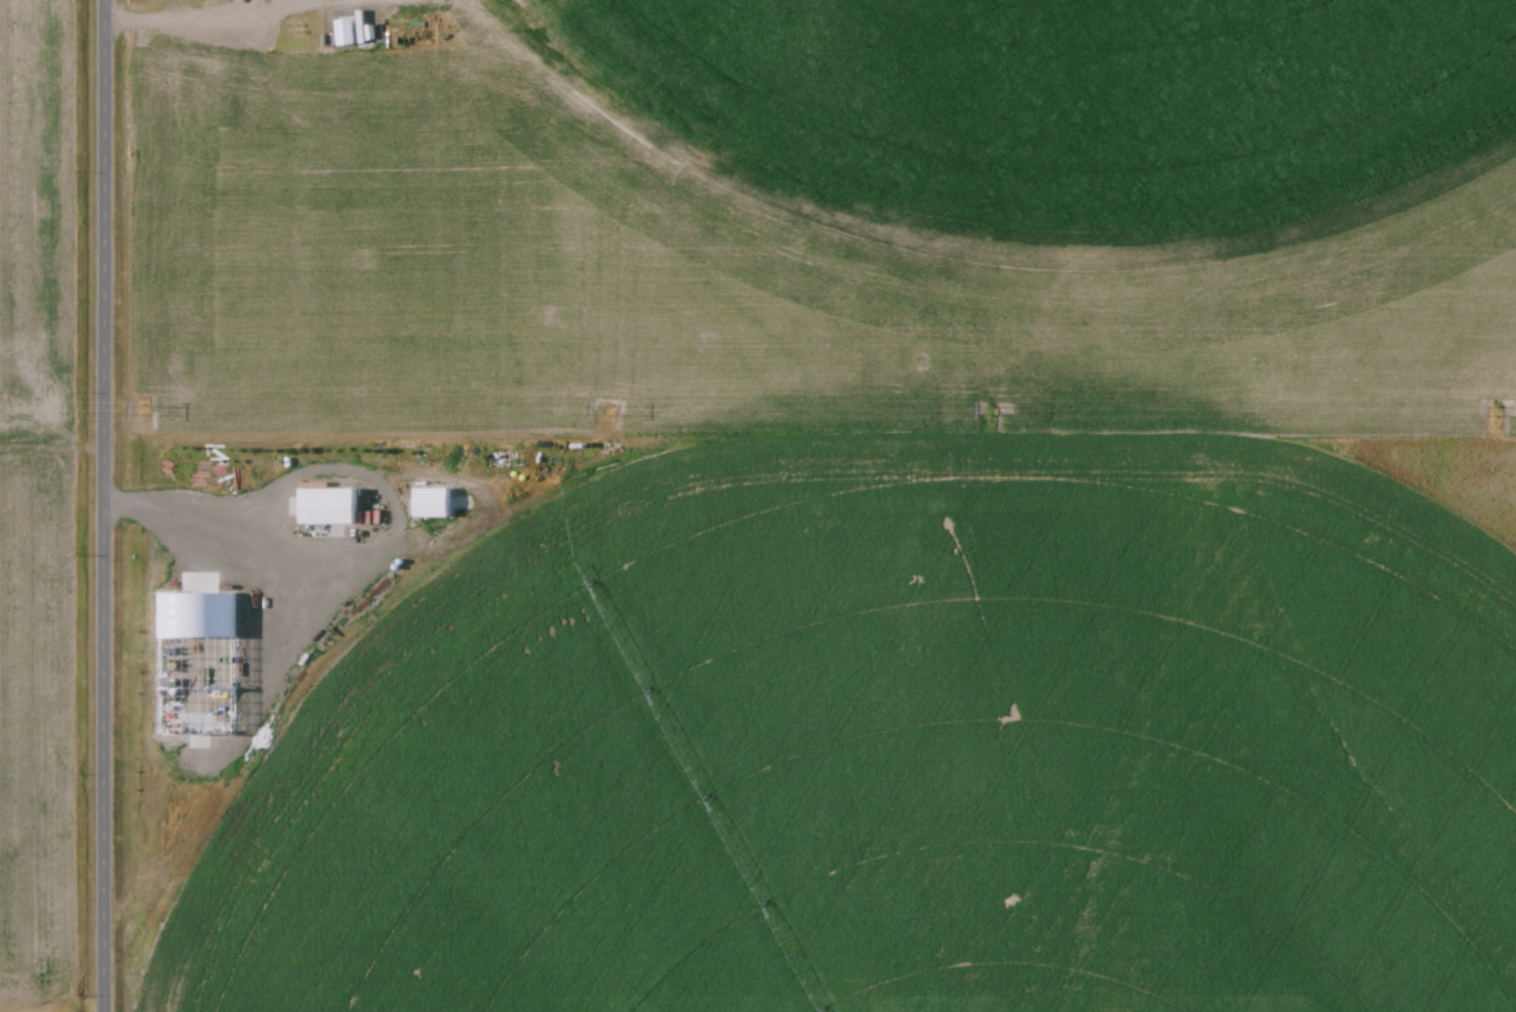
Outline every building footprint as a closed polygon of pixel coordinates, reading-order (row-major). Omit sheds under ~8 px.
[(305,490),(305,526),(365,526),(365,489),(305,490)]
